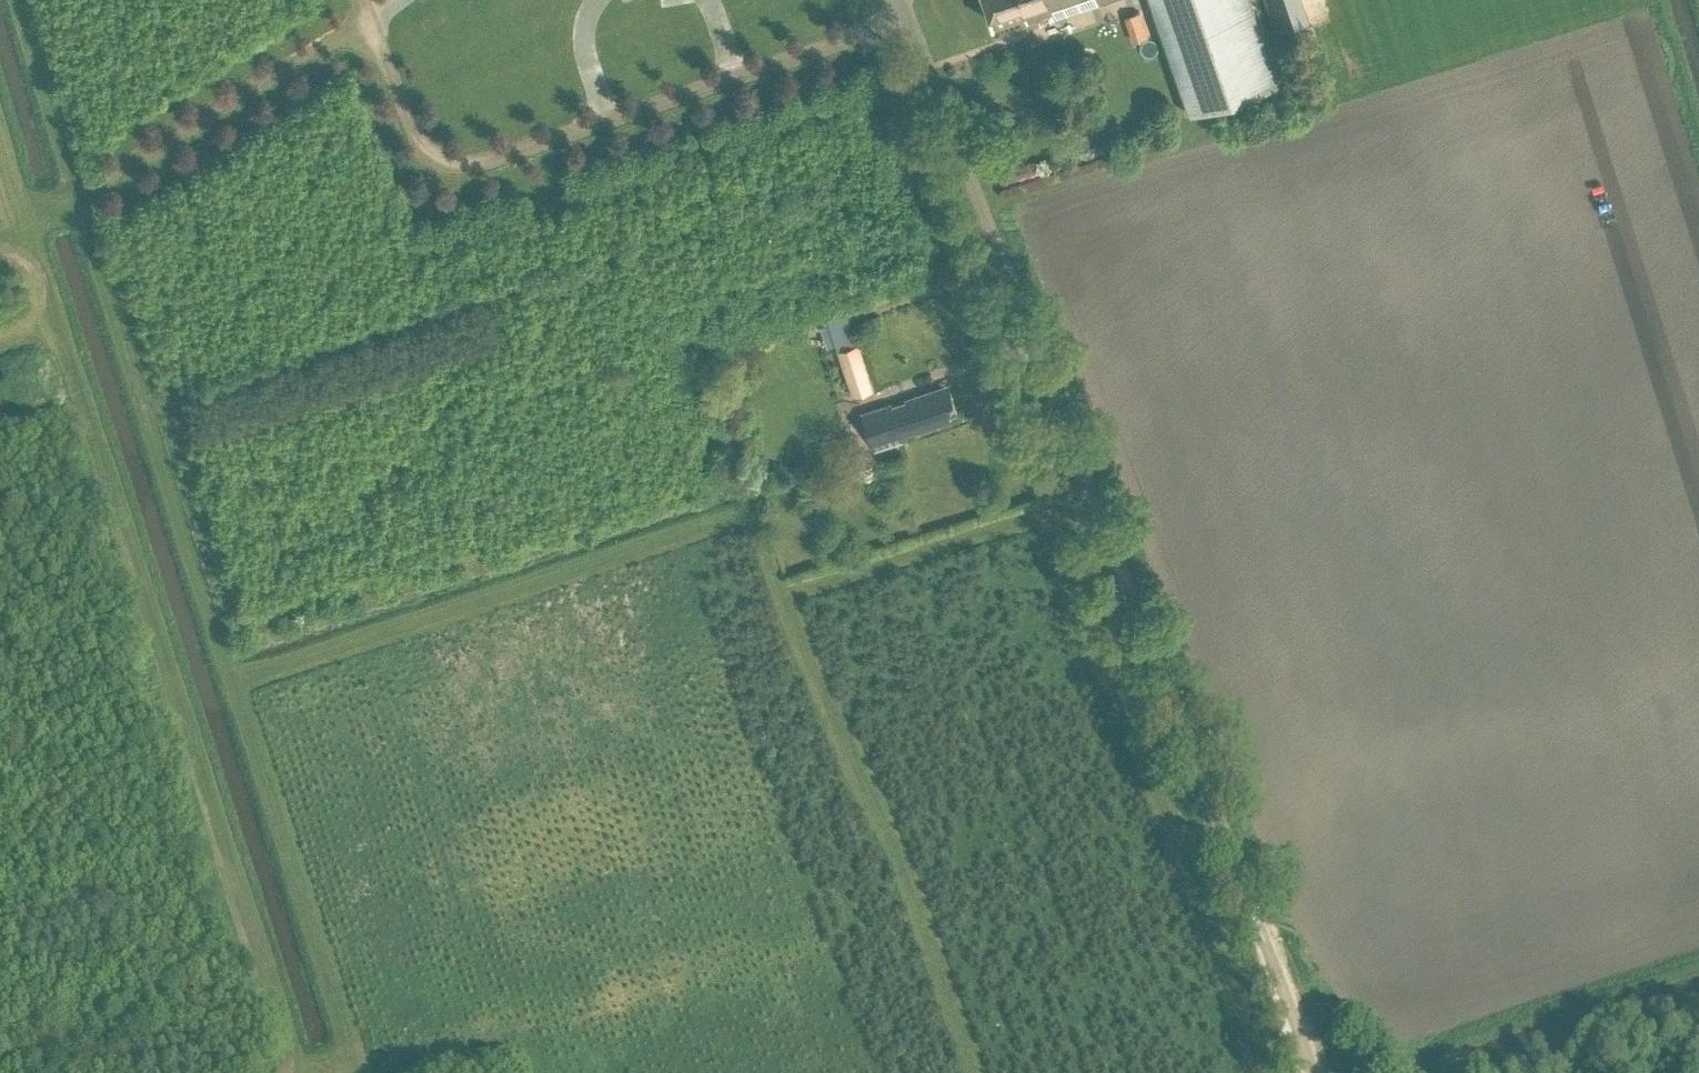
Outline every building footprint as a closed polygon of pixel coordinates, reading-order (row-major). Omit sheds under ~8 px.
[(995,22),(1026,11),(1028,18),(1052,9),(1054,16),(1102,0),(987,0),(995,22)] [(1188,114),(1277,84),(1249,0),(1150,0),(1188,114)] [(1146,24),(1131,30),(1134,40),(1150,35),(1146,24)] [(859,340),(838,347),(854,396),(875,389),(862,351),(859,340)] [(907,400),(893,405),(892,401),(863,411),(875,450),(905,441),(902,433),(916,429),(917,431),(951,419),(949,412),(957,410),(951,390),(945,392),(943,386),(906,398),(907,400)]
